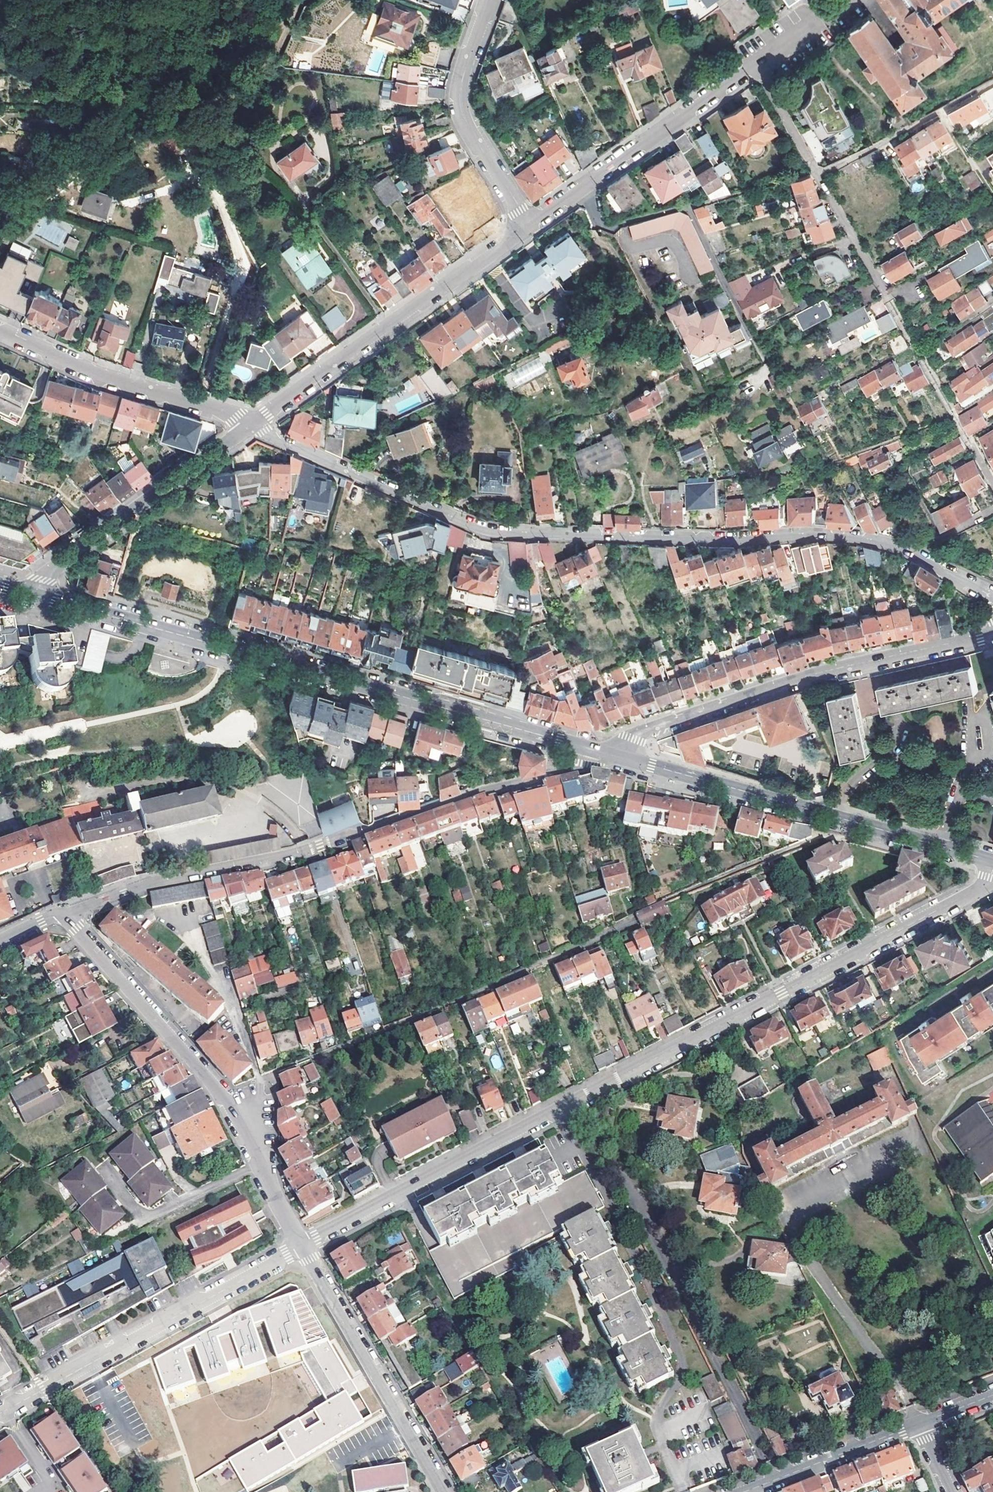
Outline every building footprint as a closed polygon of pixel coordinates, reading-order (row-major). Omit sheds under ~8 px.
[(498,18),(513,24),(517,14),(512,2),(510,0),(505,0),(498,18)] [(640,10),(635,0),(628,0),(615,6),(620,18),(640,10)] [(736,29),(759,13),(749,0),(715,0),(736,29)] [(816,0),(821,8),(827,4),(824,0),(816,0)] [(915,80),(915,74),(955,46),(939,23),(932,28),(925,18),(929,15),(931,17),(955,0),(880,0),(906,38),(893,47),(915,80)] [(407,47),(405,53),(436,60),(443,39),(414,28),(419,15),(385,3),(373,37),(397,45),(398,43),(407,47)] [(915,80),(893,47),(869,13),(845,30),(868,64),(862,68),(869,78),(876,74),(900,108),(923,91),(915,80)] [(372,14),(369,26),(375,27),(378,15),(372,14)] [(40,41),(37,29),(28,29),(31,43),(40,41)] [(634,51),(642,71),(660,64),(652,43),(634,51)] [(566,69),(567,69),(556,44),(545,51),(546,53),(536,57),(545,78),(556,73),(557,76),(567,72),(566,69)] [(531,64),(523,45),(494,58),(498,67),(487,71),(496,92),(514,84),(509,74),(531,64)] [(642,71),(634,51),(616,58),(623,74),(629,71),(631,76),(642,71)] [(399,62),(397,81),(418,83),(438,85),(439,76),(419,75),(420,64),(399,62)] [(800,106),(804,115),(808,113),(811,120),(808,121),(812,128),(813,127),(819,139),(827,134),(825,129),(840,128),(847,123),(849,123),(839,105),(835,104),(832,99),(835,98),(828,86),(827,86),(820,74),(810,79),(811,81),(811,82),(811,83),(811,84),(811,85),(811,86),(811,87),(811,89),(811,90),(810,92),(810,93),(810,94),(809,95),(809,97),(808,97),(808,98),(807,99),(806,101),(805,102),(804,103),(803,104),(802,105),(801,106),(800,106)] [(396,89),(396,82),(383,81),(382,97),(392,98),(393,88),(396,89)] [(415,101),(418,83),(397,81),(396,82),(396,89),(393,88),(392,98),(415,101)] [(446,98),(446,88),(430,87),(429,97),(446,98)] [(676,100),(671,88),(664,93),(670,105),(676,100)] [(965,117),(984,107),(983,105),(981,102),(977,95),(947,111),(952,120),(963,114),(965,117)] [(659,112),(654,100),(642,105),(648,120),(659,112)] [(727,129),(739,151),(741,149),(743,152),(747,149),(748,151),(750,152),(752,153),(754,153),(756,153),(758,152),(760,151),(761,150),(762,148),(763,146),(763,144),(763,142),(763,140),(775,134),(774,131),(775,130),(763,108),(752,115),(745,104),(723,117),(729,127),(727,129)] [(346,129),(345,112),(331,113),(332,130),(346,129)] [(398,127),(400,136),(424,131),(421,117),(407,120),(408,115),(395,117),(396,122),(398,121),(399,126),(398,127)] [(450,125),(448,116),(436,119),(438,128),(450,125)] [(953,139),(940,117),(925,126),(936,145),(948,138),(950,141),(953,139)] [(925,126),(910,136),(920,153),(926,162),(933,157),(929,149),(936,145),(925,126)] [(825,156),(812,129),(803,133),(816,161),(825,156)] [(424,131),(400,136),(403,150),(422,146),(421,142),(426,140),(424,131)] [(557,132),(540,144),(554,163),(571,151),(557,132)] [(693,147),(684,132),(673,139),(680,150),(682,154),(693,147)] [(696,138),(712,164),(718,174),(729,167),(723,159),(718,162),(712,154),(718,150),(706,132),(696,138)] [(460,142),(455,133),(442,139),(445,148),(451,146),(460,142)] [(926,162),(920,153),(910,136),(903,140),(893,146),(897,153),(892,156),(904,176),(918,167),(926,162)] [(941,152),(955,143),(953,139),(950,141),(948,138),(936,145),(941,152)] [(303,142),(275,161),(280,169),(282,168),(289,178),(301,171),(306,178),(320,168),(303,142)] [(579,146),(574,148),(582,167),(596,158),(597,157),(592,144),(580,149),(579,146)] [(445,148),(427,155),(429,160),(432,159),(438,173),(458,164),(451,146),(445,148)] [(865,164),(880,155),(876,148),(861,156),(865,164)] [(665,159),(681,186),(681,187),(685,194),(702,184),(697,176),(695,175),(682,154),(680,150),(667,158),(665,159)] [(529,163),(546,186),(561,176),(544,153),(529,163)] [(681,186),(665,159),(645,171),(662,199),(681,187),(681,186)] [(546,186),(529,163),(515,173),(515,174),(525,187),(532,197),(546,186)] [(930,169),(940,184),(947,180),(936,163),(932,166),(933,167),(930,169)] [(702,184),(706,191),(722,180),(718,174),(712,164),(695,175),(697,176),(702,184)] [(922,173),(918,167),(904,176),(908,182),(922,173)] [(980,183),(971,168),(962,174),(971,188),(980,183)] [(631,206),(645,198),(628,172),(615,181),(600,192),(606,216),(621,208),(622,209),(630,204),(631,206)] [(790,179),(799,203),(817,198),(811,180),(809,174),(790,179)] [(405,199),(389,175),(373,186),(386,205),(398,196),(401,202),(405,199)] [(722,180),(706,191),(710,198),(730,192),(722,180)] [(102,213),(108,194),(91,188),(85,208),(102,213)] [(878,193),(876,190),(866,195),(868,199),(878,193)] [(407,201),(409,204),(424,194),(422,191),(407,201)] [(409,204),(408,205),(413,213),(416,211),(423,222),(428,219),(430,222),(433,220),(442,233),(451,227),(451,226),(427,193),(424,194),(409,204)] [(800,207),(805,223),(827,216),(821,200),(820,197),(817,198),(799,203),(795,204),(796,208),(800,207)] [(693,208),(704,230),(723,225),(720,219),(714,224),(706,205),(693,208)] [(757,216),(764,215),(762,205),(755,206),(757,216)] [(918,205),(913,208),(919,218),(920,217),(924,215),(918,205)] [(579,207),(572,212),(581,229),(590,220),(585,209),(579,207)] [(681,208),(631,222),(635,236),(676,224),(681,228),(703,272),(716,266),(689,212),(681,208)] [(966,215),(935,233),(941,243),(966,230),(965,228),(972,225),(966,215)] [(827,216),(805,223),(807,228),(810,227),(814,238),(832,232),(829,224),(827,216)] [(451,227),(463,244),(472,238),(469,235),(476,230),(467,218),(460,223),(459,221),(451,226),(451,227)] [(583,254),(559,221),(535,239),(534,245),(538,250),(539,252),(531,258),(508,274),(524,297),(536,288),(540,285),(543,289),(551,284),(547,279),(546,277),(550,273),(553,272),(558,268),(563,275),(570,270),(567,266),(571,263),(583,254)] [(895,232),(899,240),(904,237),(907,242),(923,233),(916,221),(895,232)] [(797,226),(785,230),(788,236),(799,233),(797,226)] [(810,227),(807,228),(802,230),(806,241),(814,238),(810,227)] [(990,243),(992,242),(992,228),(984,233),(990,243)] [(71,236),(67,246),(74,249),(78,240),(71,236)] [(306,236),(284,251),(306,283),(325,269),(315,255),(318,253),(306,236)] [(434,275),(449,265),(442,256),(444,254),(442,251),(434,239),(416,251),(418,253),(434,275)] [(940,298),(960,286),(957,281),(991,261),(980,241),(966,249),(969,254),(952,265),(949,260),(925,275),(940,298)] [(455,243),(442,251),(444,254),(451,263),(463,255),(455,243)] [(416,251),(413,247),(395,260),(399,266),(418,253),(416,251)] [(24,313),(33,290),(45,263),(28,256),(27,258),(8,249),(0,265),(0,302),(24,313)] [(904,250),(880,264),(885,272),(887,271),(892,279),(914,267),(913,265),(918,262),(914,255),(909,258),(904,250)] [(418,253),(399,266),(398,267),(414,290),(434,275),(418,253)] [(818,272),(825,269),(826,269),(830,272),(832,279),(846,273),(842,263),(838,258),(833,254),(825,253),(813,258),(818,272)] [(205,296),(206,294),(209,295),(205,306),(215,309),(218,297),(209,294),(206,293),(211,277),(162,263),(157,280),(167,283),(166,284),(168,285),(205,296)] [(384,272),(390,280),(396,276),(389,266),(383,270),(384,272)] [(390,280),(384,272),(369,283),(387,309),(389,308),(403,298),(392,282),(390,280)] [(983,280),(985,282),(988,280),(989,282),(992,279),(992,273),(983,280)] [(753,291),(751,288),(745,275),(729,283),(741,308),(747,317),(763,309),(759,301),(766,298),(770,305),(785,297),(774,276),(755,286),(756,289),(753,291)] [(392,282),(403,298),(412,291),(401,276),(392,282)] [(967,294),(965,292),(951,302),(960,318),(987,300),(978,287),(967,294)] [(686,346),(688,350),(695,364),(713,355),(712,352),(710,349),(716,346),(732,338),(734,342),(737,348),(753,340),(742,320),(730,326),(720,306),(732,300),(727,289),(703,301),(705,305),(708,312),(700,316),(697,309),(693,301),(683,306),(681,301),(666,309),(680,335),(682,334),(686,341),(684,342),(686,346)] [(33,290),(24,313),(50,324),(61,302),(33,290)] [(74,295),(66,291),(61,300),(70,304),(74,295)] [(487,293),(478,299),(480,302),(489,296),(487,293)] [(508,335),(520,326),(512,315),(506,320),(489,296),(480,302),(478,299),(463,310),(481,334),(483,332),(491,327),(495,332),(503,328),(508,335)] [(759,301),(763,309),(770,305),(766,298),(759,301)] [(825,299),(803,310),(796,314),(804,329),(833,314),(825,299)] [(845,306),(849,314),(862,307),(858,299),(845,306)] [(61,300),(61,302),(50,324),(45,334),(54,338),(58,329),(68,333),(79,311),(70,306),(70,304),(61,300)] [(708,312),(705,305),(697,309),(700,316),(708,312)] [(849,314),(828,325),(831,331),(835,339),(840,336),(841,339),(840,339),(842,343),(838,345),(843,354),(862,344),(858,335),(850,339),(847,333),(872,319),(865,306),(862,307),(849,314)] [(454,315),(443,323),(461,349),(469,343),(481,335),(481,334),(463,310),(461,307),(452,313),(454,315)] [(304,311),(275,332),(262,341),(263,343),(251,339),(246,356),(268,363),(271,353),(271,354),(279,366),(292,357),(290,354),(323,330),(308,308),(304,311)] [(334,309),(319,319),(328,332),(342,322),(334,309)] [(898,325),(890,312),(878,319),(884,332),(898,325)] [(123,339),(128,325),(98,316),(90,340),(108,345),(108,344),(115,347),(117,341),(118,338),(123,339)] [(974,325),(970,319),(944,336),(937,341),(941,348),(949,351),(952,349),(955,353),(990,330),(984,321),(987,320),(985,317),(974,325)] [(443,323),(441,321),(421,335),(441,363),(461,349),(443,323)] [(184,329),(155,323),(151,340),(153,344),(157,344),(160,342),(164,342),(181,346),(184,329)] [(502,340),(508,335),(503,328),(495,332),(491,327),(483,332),(486,337),(502,340)] [(290,354),(292,357),(325,333),(323,330),(290,354)] [(835,339),(831,331),(828,332),(833,343),(840,339),(841,339),(840,336),(835,339)] [(894,356),(910,348),(908,344),(903,334),(887,342),(894,356)] [(481,335),(469,343),(474,349),(486,341),(481,335)] [(716,346),(718,349),(720,354),(731,348),(730,345),(734,342),(732,338),(716,346)] [(988,350),(982,342),(964,354),(959,358),(968,371),(983,360),(980,355),(988,350)] [(130,368),(134,353),(126,350),(121,366),(130,368)] [(579,352),(569,355),(571,360),(568,361),(567,357),(560,359),(562,364),(558,365),(564,383),(567,383),(575,381),(579,382),(585,380),(585,377),(587,376),(579,352)] [(983,360),(968,371),(952,382),(963,398),(989,380),(990,382),(992,380),(992,353),(983,360)] [(268,363),(246,356),(245,359),(267,365),(268,363)] [(510,390),(546,372),(539,357),(503,375),(510,390)] [(877,370),(885,384),(886,385),(896,380),(903,376),(902,374),(899,368),(895,361),(877,370)] [(902,374),(903,376),(906,381),(912,391),(914,396),(925,390),(922,385),(929,381),(920,364),(912,368),(909,362),(899,368),(902,374)] [(435,366),(422,373),(436,401),(450,395),(435,366)] [(4,370),(3,372),(5,373),(3,378),(8,381),(10,378),(15,381),(17,376),(11,373),(11,372),(10,371),(9,370),(8,369),(7,369),(6,369),(5,370),(4,370)] [(859,379),(860,380),(868,394),(885,384),(877,370),(876,369),(859,379)] [(1,413),(3,409),(19,417),(32,388),(15,381),(10,378),(8,381),(3,378),(5,373),(3,372),(0,371),(0,412),(1,413)] [(492,372),(481,378),(484,385),(495,380),(492,372)] [(781,378),(778,373),(773,375),(770,377),(780,396),(783,394),(788,391),(784,384),(781,378)] [(781,378),(784,384),(791,381),(787,374),(781,378)] [(843,390),(860,380),(859,379),(857,375),(840,384),(843,390)] [(906,381),(903,376),(896,380),(899,385),(906,381)] [(48,379),(42,403),(68,411),(75,387),(48,379)] [(446,382),(452,391),(458,389),(451,379),(446,382)] [(362,397),(363,384),(342,382),(336,387),(333,418),(345,419),(373,422),(375,398),(362,397)] [(648,389),(644,392),(625,403),(632,415),(642,411),(642,413),(650,410),(647,405),(660,398),(655,386),(655,385),(648,389)] [(90,392),(75,387),(68,411),(94,418),(102,391),(92,388),(90,392)] [(101,411),(116,415),(122,397),(105,392),(102,391),(94,418),(90,431),(95,432),(101,411)] [(797,408),(805,423),(825,413),(831,424),(834,422),(820,396),(797,408)] [(132,426),(133,423),(139,402),(130,399),(122,397),(116,415),(115,421),(132,426)] [(970,433),(989,422),(983,411),(989,407),(985,399),(978,403),(979,405),(960,416),(969,430),(970,433)] [(147,404),(139,402),(133,423),(153,429),(159,408),(147,404)] [(1,413),(0,415),(0,417),(16,424),(19,417),(3,409),(1,413)] [(201,420),(169,411),(162,438),(193,446),(201,420)] [(298,413),(286,433),(324,450),(328,419),(321,418),(321,422),(310,418),(312,415),(303,411),(298,413)] [(328,417),(328,419),(324,450),(329,452),(341,457),(345,419),(333,418),(328,417)] [(935,432),(953,423),(950,417),(932,427),(935,432)] [(133,423),(132,426),(152,432),(153,429),(133,423)] [(394,454),(429,441),(422,423),(387,436),(394,454)] [(767,423),(749,433),(757,448),(756,449),(762,461),(782,450),(781,449),(784,447),(788,455),(807,445),(803,437),(798,440),(796,436),(797,435),(794,429),(793,430),(790,424),(772,433),(767,423)] [(625,458),(615,432),(603,437),(604,440),(573,452),(584,478),(602,471),(601,467),(625,458)] [(992,456),(992,432),(982,439),(985,446),(984,447),(991,458),(992,456)] [(966,446),(960,435),(943,445),(947,454),(948,456),(966,446)] [(865,454),(868,460),(873,472),(894,463),(889,451),(900,446),(898,441),(895,442),(874,450),(865,454)] [(696,444),(682,450),(686,457),(699,451),(696,444)] [(938,448),(939,449),(943,457),(947,454),(943,445),(938,448)] [(943,457),(939,449),(934,452),(939,459),(943,457)] [(931,453),(924,457),(928,465),(936,461),(931,453)] [(861,463),(868,460),(865,454),(858,457),(860,460),(861,463)] [(6,455),(5,457),(0,455),(0,474),(16,478),(21,459),(6,455)] [(137,456),(121,467),(123,470),(125,472),(141,462),(137,456)] [(301,460),(293,457),(292,469),(299,470),(301,460)] [(854,457),(845,460),(849,466),(860,460),(858,457),(854,457)] [(958,469),(965,480),(980,471),(974,459),(966,463),(965,460),(954,466),(956,470),(958,469)] [(312,477),(314,466),(301,460),(299,470),(293,494),(306,497),(303,509),(326,515),(332,490),(330,486),(329,486),(330,481),(322,479),(323,477),(318,476),(318,478),(312,477)] [(141,462),(125,472),(136,488),(144,482),(151,476),(141,462)] [(259,467),(234,470),(238,495),(258,496),(258,487),(271,487),(271,463),(259,462),(259,467)] [(509,464),(481,462),(480,485),(481,486),(481,492),(502,493),(502,486),(503,486),(504,477),(509,478),(509,464)] [(271,487),(271,488),(287,488),(289,488),(289,464),(271,463),(271,487)] [(942,469),(937,472),(942,482),(947,480),(942,469)] [(123,470),(106,480),(120,499),(128,493),(136,488),(125,472),(123,470)] [(238,495),(234,470),(215,473),(219,500),(236,502),(233,508),(240,507),(240,504),(238,495)] [(980,471),(965,480),(971,491),(973,495),(981,490),(979,486),(987,482),(980,471)] [(937,472),(927,477),(934,491),(944,486),(942,482),(937,472)] [(548,475),(531,476),(535,514),(542,513),(544,515),(550,514),(551,512),(552,511),(548,475)] [(105,478),(84,491),(87,494),(103,511),(105,509),(120,499),(106,480),(105,478)] [(963,489),(971,491),(965,480),(947,490),(949,495),(962,488),(963,489)] [(650,491),(653,502),(662,501),(663,523),(683,522),(683,528),(691,529),(690,517),(683,517),(683,513),(686,513),(686,509),(683,509),(682,500),(680,500),(680,491),(688,491),(687,484),(686,481),(679,482),(679,484),(679,489),(650,491)] [(715,481),(687,484),(688,491),(689,507),(717,504),(715,481)] [(271,488),(271,487),(258,487),(258,496),(238,495),(240,504),(259,505),(259,499),(271,500),(271,495),(271,488)] [(827,493),(826,511),(829,511),(828,525),(842,526),(855,527),(856,524),(845,505),(831,503),(832,496),(829,496),(829,493),(827,493)] [(103,511),(87,494),(80,499),(93,518),(103,511)] [(968,496),(953,503),(962,520),(973,515),(968,504),(972,502),(968,496)] [(819,502),(817,497),(788,500),(789,512),(790,523),(814,521),(814,510),(818,510),(819,502)] [(748,498),(726,501),(728,524),(750,522),(748,498)] [(873,498),(868,502),(882,527),(893,522),(884,504),(874,509),(873,498)] [(853,507),(864,528),(883,533),(865,502),(853,507)] [(953,503),(934,512),(944,530),(947,528),(962,520),(953,503)] [(60,530),(58,531),(64,539),(70,535),(65,527),(73,521),(72,519),(73,517),(72,515),(70,516),(63,504),(50,513),(60,530)] [(530,523),(528,507),(515,506),(517,523),(530,523)] [(758,508),(761,528),(780,526),(780,523),(778,507),(758,508)] [(39,535),(32,540),(42,555),(51,548),(46,540),(58,531),(43,509),(40,512),(42,515),(30,523),(39,535)] [(826,511),(818,510),(814,510),(814,521),(814,524),(828,525),(829,511),(826,511)] [(552,511),(551,524),(566,525),(564,512),(552,511)] [(615,514),(615,527),(638,527),(638,514),(615,513),(615,514)] [(602,514),(602,526),(615,527),(615,514),(602,514)] [(698,515),(699,529),(709,529),(708,515),(698,515)] [(449,525),(435,520),(433,526),(427,523),(392,531),(399,553),(431,546),(433,547),(443,550),(444,543),(449,525)] [(903,539),(895,524),(887,527),(892,536),(903,539)] [(4,554),(28,561),(33,561),(41,555),(31,541),(25,532),(0,525),(0,553),(4,554)] [(449,525),(444,543),(458,546),(461,544),(464,532),(449,525)] [(913,543),(920,542),(916,528),(910,528),(912,542),(913,543)] [(378,534),(378,545),(392,544),(392,533),(378,534)] [(254,536),(245,534),(241,546),(251,548),(254,536)] [(524,541),(509,541),(512,572),(527,570),(524,543),(524,541)] [(530,542),(530,543),(533,556),(541,553),(537,542),(530,542)] [(537,542),(541,553),(543,561),(553,558),(546,542),(537,542)] [(528,543),(524,543),(527,570),(530,591),(539,590),(535,570),(533,556),(530,543),(528,543)] [(809,544),(814,570),(832,566),(827,543),(818,545),(817,543),(815,543),(809,544)] [(625,544),(618,544),(622,559),(630,556),(625,544)] [(780,544),(781,547),(791,577),(797,575),(796,572),(790,548),(789,544),(780,544)] [(814,570),(809,544),(802,546),(800,547),(799,545),(790,548),(796,572),(806,570),(806,572),(814,570)] [(595,545),(588,548),(593,560),(600,557),(595,545)] [(665,546),(647,545),(655,568),(671,563),(665,546)] [(755,550),(762,569),(766,580),(778,575),(771,551),(769,545),(757,549),(755,550)] [(665,546),(671,563),(678,583),(693,578),(686,558),(686,556),(678,558),(673,546),(665,546)] [(443,550),(433,547),(432,552),(441,555),(443,550)] [(739,547),(716,556),(723,578),(727,588),(751,579),(739,547)] [(746,553),(744,547),(739,547),(751,579),(751,580),(759,577),(756,571),(762,569),(755,550),(746,553)] [(781,547),(771,551),(778,575),(781,581),(791,577),(781,547)] [(863,547),(866,564),(882,564),(879,550),(863,547)] [(596,569),(597,568),(593,560),(588,548),(587,548),(555,563),(561,576),(578,569),(582,577),(583,576),(585,581),(598,575),(596,569)] [(709,578),(702,561),(700,552),(689,556),(686,558),(693,578),(694,580),(700,578),(701,581),(709,578)] [(454,585),(456,586),(462,587),(462,588),(486,593),(486,592),(492,593),(493,593),(495,592),(496,591),(497,591),(499,582),(494,581),(497,561),(490,559),(490,556),(472,553),(471,556),(463,554),(458,575),(457,575),(455,575),(454,576),(453,577),(452,579),(452,581),(452,582),(453,584),(454,585)] [(716,556),(702,561),(709,578),(710,582),(723,578),(716,556)] [(86,588),(104,593),(110,573),(117,575),(121,563),(100,557),(97,569),(94,568),(92,575),(89,574),(86,588)] [(938,577),(918,564),(911,561),(903,574),(915,581),(930,590),(938,577)] [(165,581),(162,594),(174,598),(178,585),(165,581)] [(949,585),(934,608),(935,613),(939,633),(951,631),(946,605),(956,590),(949,585)] [(256,596),(239,592),(231,618),(239,620),(248,623),(256,598),(256,596)] [(819,593),(813,594),(815,604),(821,603),(819,593)] [(263,600),(256,598),(248,623),(256,625),(265,627),(272,602),(272,601),(264,599),(263,600)] [(876,614),(882,638),(896,635),(892,612),(891,610),(891,607),(890,601),(889,601),(887,599),(879,601),(878,603),(874,604),(876,610),(876,614)] [(279,604),(272,602),(265,627),(267,628),(264,638),(270,639),(277,641),(280,632),(287,607),(287,605),(279,603),(279,604)] [(4,675),(8,673),(12,670),(16,665),(18,657),(19,651),(35,656),(37,677),(39,683),(43,687),(47,689),(52,690),(59,690),(64,690),(67,687),(71,683),(77,667),(81,669),(87,670),(97,632),(67,624),(5,607),(0,606),(0,676),(4,675)] [(295,609),(287,607),(280,632),(286,634),(295,636),(302,611),(303,610),(295,607),(295,609)] [(891,610),(892,612),(896,635),(911,632),(908,616),(906,607),(891,610)] [(318,614),(311,612),(310,613),(302,611),(295,636),(298,637),(295,647),(301,648),(308,650),(311,641),(318,615),(318,614)] [(760,614),(762,623),(769,620),(766,612),(760,614)] [(922,613),(908,616),(911,632),(913,639),(924,637),(927,636),(923,616),(922,613)] [(935,613),(923,616),(927,636),(930,635),(939,633),(935,613)] [(859,618),(860,621),(864,642),(882,638),(876,614),(859,618)] [(326,618),(318,615),(311,641),(319,643),(327,645),(334,620),(334,618),(327,616),(326,618)] [(368,628),(371,619),(362,616),(360,624),(359,627),(367,630),(368,628)] [(797,630),(793,619),(785,622),(789,633),(797,630)] [(342,622),(334,620),(327,645),(334,647),(342,649),(350,623),(342,621),(342,622)] [(350,623),(342,649),(341,653),(351,656),(349,662),(358,664),(367,630),(359,627),(360,624),(350,621),(350,623)] [(860,621),(844,625),(849,646),(864,642),(860,621)] [(823,623),(825,630),(832,649),(849,646),(844,625),(830,628),(828,623),(823,623)] [(376,652),(390,656),(394,644),(399,646),(403,632),(381,626),(379,631),(368,628),(367,630),(358,664),(371,668),(376,652)] [(825,630),(799,636),(805,655),(832,649),(825,630)] [(104,675),(107,663),(114,637),(97,632),(87,670),(104,675)] [(518,661),(520,653),(487,644),(485,651),(469,646),(469,647),(420,634),(416,650),(411,670),(409,679),(427,684),(482,699),(507,706),(511,690),(516,670),(488,662),(490,653),(518,661)] [(763,646),(770,644),(766,635),(759,637),(763,646)] [(777,644),(785,669),(788,668),(807,660),(805,655),(799,636),(777,644)] [(668,648),(666,641),(655,645),(658,652),(668,648)] [(770,644),(763,646),(769,666),(774,664),(777,673),(786,670),(785,669),(777,644),(776,642),(770,644)] [(398,666),(411,670),(416,650),(399,646),(394,644),(390,656),(388,663),(395,665),(398,666)] [(699,645),(707,666),(713,685),(728,680),(722,660),(719,653),(715,655),(718,662),(709,665),(705,653),(706,653),(703,644),(699,645)] [(580,654),(576,646),(570,649),(574,657),(580,654)] [(763,646),(749,651),(756,670),(769,666),(763,646)] [(732,657),(722,660),(728,680),(742,675),(736,656),(734,652),(733,649),(730,650),(732,657)] [(550,678),(557,675),(554,667),(551,668),(550,665),(556,662),(550,650),(523,662),(526,667),(532,665),(539,682),(550,678)] [(749,651),(736,656),(742,675),(756,670),(749,651)] [(662,676),(654,657),(646,660),(653,675),(657,673),(659,677),(662,676)] [(639,658),(630,661),(635,673),(644,669),(639,658)] [(584,663),(588,673),(590,678),(599,675),(593,660),(584,663)] [(675,665),(678,675),(684,695),(689,693),(693,702),(701,699),(698,690),(691,671),(687,660),(675,665)] [(572,677),(573,679),(588,673),(584,663),(569,670),(572,677)] [(621,665),(614,668),(622,683),(620,684),(624,692),(617,695),(617,694),(612,695),(620,714),(630,711),(630,713),(641,709),(634,691),(631,685),(621,665)] [(707,666),(691,671),(698,690),(713,685),(707,666)] [(885,713),(978,691),(972,666),(954,670),(927,677),(889,685),(879,687),(885,713)] [(560,682),(572,677),(569,670),(557,675),(560,682)] [(647,677),(648,679),(657,704),(670,700),(664,680),(654,684),(651,675),(647,677)] [(678,675),(664,680),(670,700),(675,698),(678,707),(687,704),(684,695),(678,675)] [(543,692),(554,688),(550,678),(539,682),(543,692)] [(646,686),(634,691),(641,709),(657,704),(648,679),(644,680),(646,686)] [(856,688),(871,687),(870,679),(855,680),(856,688)] [(620,684),(610,689),(612,694),(612,695),(617,694),(617,695),(624,692),(620,684)] [(597,695),(607,718),(620,714),(612,695),(612,694),(609,695),(609,697),(606,698),(603,688),(599,690),(597,686),(594,687),(597,695)] [(288,704),(292,719),(324,728),(322,733),(330,736),(331,732),(340,734),(341,728),(365,735),(372,712),(373,707),(362,704),(349,700),(347,708),(332,704),(333,700),(323,697),(293,688),(291,695),(288,704)] [(564,692),(567,700),(577,726),(585,726),(592,725),(583,705),(578,706),(572,691),(568,692),(566,689),(563,690),(564,692)] [(524,694),(511,690),(507,706),(512,708),(520,710),(524,694)] [(530,692),(529,695),(524,711),(533,714),(538,715),(543,695),(530,692)] [(556,693),(559,700),(567,700),(564,692),(556,693)] [(859,705),(856,693),(830,698),(844,761),(870,755),(866,737),(859,705)] [(529,695),(524,694),(520,710),(524,711),(529,695)] [(559,700),(543,695),(538,715),(544,717),(553,719),(559,700)] [(582,701),(583,705),(592,725),(592,727),(609,721),(607,718),(597,695),(582,701)] [(811,730),(796,695),(755,708),(698,727),(652,742),(652,750),(701,764),(699,742),(759,722),(760,726),(766,724),(775,744),(811,730)] [(567,700),(559,700),(553,719),(565,723),(577,726),(567,700)] [(372,712),(365,735),(399,745),(407,716),(399,714),(397,720),(389,718),(389,717),(372,712)] [(412,745),(437,752),(439,746),(444,726),(431,723),(419,720),(412,745)] [(453,729),(444,726),(439,746),(459,752),(465,732),(453,729)] [(544,754),(522,748),(519,759),(522,773),(543,768),(544,754)] [(452,772),(438,777),(439,797),(459,791),(452,772)] [(585,801),(585,803),(605,799),(609,777),(601,776),(590,774),(590,780),(586,780),(584,775),(578,777),(585,801)] [(395,776),(395,777),(397,801),(397,808),(413,807),(417,805),(415,775),(395,776)] [(260,777),(255,779),(256,785),(266,782),(265,776),(260,777)] [(484,782),(482,776),(473,779),(475,785),(484,782)] [(385,802),(397,801),(395,777),(367,779),(368,793),(368,799),(385,798),(385,802)] [(560,780),(567,803),(574,801),(574,803),(585,801),(578,777),(576,777),(560,780)] [(609,777),(605,799),(623,802),(624,797),(630,798),(630,797),(633,782),(622,780),(609,777)] [(545,790),(550,807),(567,803),(560,780),(558,781),(543,784),(545,790)] [(527,794),(525,788),(512,791),(514,797),(527,794)] [(128,815),(115,818),(114,813),(105,815),(101,801),(69,808),(79,845),(141,831),(142,833),(215,817),(209,789),(136,805),(133,795),(124,796),(128,815)] [(519,814),(523,824),(534,822),(535,826),(542,824),(541,820),(553,817),(550,807),(545,790),(531,794),(528,795),(514,798),(519,814)] [(368,799),(368,793),(351,799),(318,811),(319,817),(323,832),(359,818),(359,820),(363,822),(366,822),(369,820),(370,819),(368,799)] [(499,801),(496,794),(488,796),(486,797),(473,801),(473,802),(479,820),(480,822),(503,814),(499,801)] [(499,801),(503,814),(506,821),(510,820),(509,817),(519,814),(514,798),(514,797),(499,801)] [(630,798),(625,825),(639,827),(639,826),(644,800),(630,797),(630,798)] [(644,800),(639,826),(687,836),(687,833),(693,808),(685,806),(663,802),(662,804),(650,801),(644,800)] [(473,802),(473,801),(470,802),(454,808),(460,827),(479,820),(473,802)] [(79,845),(69,808),(60,809),(62,820),(0,842),(0,874),(26,865),(26,867),(43,861),(42,859),(79,845)] [(460,827),(454,808),(444,812),(434,816),(442,841),(444,846),(464,839),(460,827)] [(693,808),(687,833),(690,834),(689,836),(696,838),(697,833),(713,836),(715,827),(725,826),(718,814),(701,810),(693,808)] [(757,840),(763,816),(746,812),(739,810),(733,834),(757,840)] [(442,841),(434,816),(423,819),(414,823),(420,841),(436,836),(438,842),(442,841)] [(319,817),(298,824),(299,828),(302,840),(323,832),(319,817)] [(763,832),(799,841),(813,836),(813,829),(792,825),(789,823),(766,817),(763,832)] [(394,830),(400,848),(401,849),(403,858),(409,873),(420,870),(411,844),(420,841),(414,823),(404,826),(394,830)] [(524,827),(527,836),(534,834),(531,825),(524,827)] [(378,857),(401,849),(400,848),(394,830),(383,834),(367,840),(375,865),(381,883),(386,881),(378,857)] [(289,831),(205,847),(207,861),(291,844),(289,831)] [(352,845),(355,855),(361,870),(375,865),(367,840),(364,841),(352,845)] [(835,853),(832,847),(813,857),(816,863),(807,868),(816,884),(829,877),(830,878),(841,872),(841,871),(852,865),(844,849),(835,853)] [(97,861),(103,886),(127,878),(140,875),(145,874),(144,866),(133,869),(133,872),(125,874),(120,855),(97,861)] [(335,887),(363,878),(361,870),(355,855),(327,864),(335,887)] [(922,862),(902,856),(897,873),(899,876),(903,877),(903,880),(866,899),(875,917),(892,909),(925,891),(920,881),(919,876),(919,872),(922,862)] [(409,873),(403,858),(398,859),(404,875),(409,873)] [(327,864),(309,870),(316,891),(318,898),(337,891),(335,887),(327,864)] [(623,866),(601,872),(606,889),(607,894),(629,888),(623,866)] [(295,875),(301,893),(302,896),(316,891),(309,870),(295,875)] [(267,884),(263,871),(252,873),(240,875),(246,894),(246,895),(268,887),(267,884)] [(228,877),(223,878),(228,897),(231,904),(231,907),(236,905),(234,899),(246,894),(240,875),(228,877)] [(280,880),(286,898),(301,893),(295,875),(280,880)] [(209,896),(212,906),(216,905),(215,901),(228,897),(223,878),(210,881),(204,882),(209,896)] [(268,887),(274,905),(277,904),(276,901),(286,898),(280,880),(267,884),(268,887)] [(766,899),(756,881),(743,887),(742,888),(751,903),(752,906),(766,899)] [(209,896),(204,882),(149,894),(154,909),(209,896)] [(503,891),(500,882),(492,884),(497,899),(505,896),(503,891)] [(751,903),(742,888),(743,887),(742,886),(729,893),(738,910),(751,903)] [(422,888),(415,891),(420,905),(427,903),(422,888)] [(463,900),(458,888),(452,890),(457,903),(463,900)] [(584,922),(614,916),(607,894),(606,889),(577,898),(584,922)] [(0,891),(0,921),(9,917),(0,891)] [(738,910),(729,893),(717,899),(726,916),(738,910)] [(53,897),(55,904),(64,901),(61,894),(53,897)] [(644,900),(647,907),(656,903),(654,896),(644,900)] [(213,910),(231,904),(228,897),(215,901),(216,905),(212,906),(213,910)] [(726,916),(717,899),(715,900),(716,901),(703,908),(712,926),(727,918),(726,916)] [(671,912),(666,903),(636,916),(641,926),(671,912)] [(992,930),(992,907),(985,911),(987,915),(985,917),(991,930),(992,930)] [(833,916),(842,934),(854,928),(851,923),(854,921),(848,910),(845,912),(844,910),(833,916)] [(202,1021),(208,1026),(224,1010),(217,1004),(219,1002),(196,981),(195,983),(180,970),(182,968),(160,949),(158,951),(145,939),(147,937),(125,918),(123,920),(116,914),(102,931),(109,937),(108,938),(119,948),(157,981),(192,1012),(202,1021)] [(842,934),(833,916),(821,922),(822,924),(819,926),(824,937),(828,935),(831,940),(842,934)] [(215,966),(228,962),(216,921),(203,925),(215,966)] [(789,934),(801,956),(811,951),(809,945),(812,944),(805,930),(802,932),(800,928),(789,934)] [(651,958),(657,955),(654,948),(651,949),(644,932),(633,937),(635,942),(626,946),(629,952),(638,948),(643,959),(649,956),(651,958)] [(792,961),(801,956),(789,934),(780,939),(782,943),(778,945),(785,958),(789,956),(792,961)] [(956,970),(974,960),(962,939),(954,943),(951,942),(946,941),(942,934),(920,945),(930,963),(947,955),(956,970)] [(46,964),(56,959),(45,936),(31,942),(17,948),(23,960),(33,955),(35,959),(39,968),(46,964)] [(547,942),(538,945),(541,952),(550,949),(547,942)] [(399,979),(413,974),(405,950),(390,955),(399,979)] [(588,956),(599,981),(607,978),(612,990),(618,987),(602,950),(588,956)] [(53,979),(64,974),(76,968),(68,953),(56,959),(46,964),(53,979)] [(249,965),(252,976),(271,969),(266,954),(248,961),(249,965)] [(25,964),(35,959),(33,955),(23,960),(25,964)] [(890,961),(900,980),(915,972),(905,955),(900,958),(899,957),(890,961)] [(573,962),(581,983),(583,988),(599,981),(588,956),(573,962)] [(326,967),(340,962),(339,957),(324,963),(326,967)] [(900,980),(890,961),(882,966),(882,967),(877,969),(887,987),(900,980)] [(564,990),(581,983),(573,962),(571,963),(563,967),(562,964),(558,966),(559,968),(556,970),(562,985),(564,990)] [(729,970),(739,989),(748,984),(747,983),(752,981),(742,963),(729,970)] [(76,968),(64,974),(74,991),(90,982),(81,965),(76,968)] [(249,965),(231,971),(234,982),(253,976),(252,976),(249,965)] [(920,970),(933,993),(938,990),(926,967),(920,970)] [(710,968),(703,971),(706,977),(713,973),(710,968)] [(271,969),(252,976),(253,976),(255,985),(256,988),(275,981),(274,978),(271,969)] [(729,970),(715,977),(725,995),(730,992),(731,994),(739,989),(729,970)] [(299,981),(296,971),(274,978),(275,981),(277,988),(299,981)] [(856,1001),(874,992),(865,975),(847,984),(856,1001)] [(253,976),(234,982),(237,992),(255,985),(253,976)] [(539,995),(533,979),(497,995),(505,1015),(509,1023),(545,1008),(541,1000),(539,995)] [(74,991),(82,1007),(99,999),(90,982),(74,991)] [(922,1071),(924,1070),(932,1081),(951,1066),(945,1058),(992,1027),(992,982),(970,998),(967,994),(959,999),(958,1002),(958,1004),(959,1005),(936,1021),(935,1020),(933,1019),(931,1018),(921,1025),(921,1026),(899,1041),(922,1071)] [(856,1001),(847,984),(831,992),(840,1009),(856,1001)] [(478,1003),(487,1026),(490,1024),(489,1022),(505,1015),(497,995),(478,1003)] [(627,1008),(636,1030),(646,1025),(648,1029),(662,1022),(650,997),(627,1008)] [(357,1012),(362,1029),(381,1021),(373,998),(354,1004),(357,1012)] [(82,1007),(77,1010),(92,1038),(114,1026),(99,999),(82,1007)] [(805,1006),(816,1026),(825,1021),(824,1020),(829,1017),(819,1000),(815,1002),(814,1001),(805,1006)] [(463,1009),(473,1034),(488,1028),(487,1026),(478,1003),(463,1009)] [(796,1011),(797,1012),(791,1015),(801,1032),(806,1030),(807,1031),(816,1026),(805,1006),(796,1011)] [(270,1033),(262,1008),(255,1010),(263,1034),(270,1033)] [(541,1020),(549,1018),(546,1009),(539,1011),(541,1020)] [(342,1017),(348,1034),(362,1029),(357,1012),(342,1017)] [(669,1035),(683,1028),(677,1015),(662,1023),(669,1035)] [(432,1022),(440,1041),(453,1036),(445,1016),(432,1022)] [(857,1038),(870,1032),(864,1021),(852,1027),(857,1038)] [(417,1028),(425,1047),(440,1041),(432,1022),(417,1028)] [(514,1035),(521,1032),(517,1022),(510,1025),(514,1035)] [(763,1028),(773,1046),(788,1038),(781,1026),(778,1027),(775,1022),(763,1028)] [(304,1046),(319,1041),(313,1024),(304,1027),(303,1023),(297,1026),(304,1046)] [(773,1046),(763,1028),(752,1034),(754,1040),(751,1041),(758,1054),(773,1046)] [(218,1029),(199,1045),(206,1054),(205,1055),(216,1067),(225,1077),(226,1076),(233,1084),(252,1068),(245,1059),(246,1058),(226,1036),(225,1037),(218,1029)] [(260,1059),(276,1053),(270,1033),(263,1034),(253,1038),(260,1059)] [(136,1070),(143,1067),(162,1057),(160,1055),(154,1042),(129,1055),(136,1070)] [(866,1055),(873,1071),(892,1063),(884,1046),(866,1055)] [(593,1059),(598,1073),(603,1070),(616,1063),(611,1052),(593,1059)] [(139,1077),(143,1084),(156,1077),(171,1068),(170,1067),(164,1056),(162,1057),(143,1067),(146,1073),(139,1077)] [(156,1077),(163,1090),(182,1080),(175,1066),(171,1068),(156,1077)] [(305,1068),(311,1084),(321,1080),(314,1066),(305,1068)] [(100,1070),(81,1080),(95,1109),(115,1099),(100,1070)] [(281,1077),(287,1093),(305,1086),(306,1086),(302,1077),(304,1076),(303,1073),(301,1074),(299,1070),(281,1077)] [(18,1088),(10,1092),(26,1125),(64,1105),(57,1090),(49,1094),(46,1088),(49,1086),(44,1075),(25,1084),(23,1080),(16,1083),(18,1088)] [(190,1077),(187,1078),(195,1093),(198,1091),(190,1077)] [(770,1094),(761,1077),(732,1092),(738,1104),(757,1100),(760,1100),(770,1094)] [(171,1106),(195,1093),(187,1078),(182,1080),(163,1090),(171,1106)] [(120,1082),(123,1090),(131,1087),(127,1079),(120,1082)] [(477,1091),(485,1112),(491,1110),(495,1108),(496,1110),(503,1107),(493,1081),(486,1084),(487,1087),(477,1091)] [(758,1184),(762,1192),(771,1188),(772,1189),(907,1120),(907,1118),(915,1114),(911,1106),(903,1110),(890,1086),(875,1094),(879,1104),(858,1115),(852,1103),(839,1110),(845,1122),(833,1127),(831,1124),(833,1123),(814,1086),(814,1085),(802,1092),(800,1093),(819,1130),(821,1129),(822,1133),(776,1157),(771,1147),(754,1155),(767,1180),(758,1184)] [(310,1101),(305,1086),(287,1093),(278,1096),(284,1111),(291,1109),(310,1101)] [(198,1091),(195,1093),(196,1096),(206,1113),(210,1111),(198,1091)] [(528,1095),(533,1107),(542,1102),(537,1091),(528,1095)] [(164,1134),(171,1131),(206,1113),(196,1096),(195,1093),(171,1106),(154,1114),(164,1134)] [(440,1098),(384,1126),(384,1129),(399,1160),(402,1162),(434,1146),(445,1141),(443,1138),(454,1132),(440,1098)] [(697,1104),(668,1100),(666,1113),(660,1112),(657,1128),(673,1130),(672,1136),(691,1139),(697,1104)] [(738,1104),(739,1113),(759,1110),(757,1100),(738,1104)] [(338,1114),(332,1101),(323,1105),(332,1123),(335,1122),(341,1119),(338,1114)] [(980,1182),(992,1173),(992,1113),(985,1101),(944,1128),(980,1182)] [(303,1131),(291,1109),(284,1111),(278,1113),(278,1128),(289,1147),(301,1141),(308,1137),(304,1130),(303,1131)] [(206,1113),(171,1131),(176,1142),(186,1160),(199,1154),(201,1158),(212,1152),(210,1148),(224,1142),(210,1111),(206,1113)] [(477,1130),(469,1111),(459,1116),(466,1134),(477,1130)] [(79,1116),(66,1123),(70,1130),(83,1123),(79,1116)] [(341,1119),(335,1122),(345,1142),(347,1141),(351,1139),(341,1119)] [(151,1141),(157,1152),(176,1142),(171,1131),(164,1134),(151,1141)] [(456,1136),(454,1132),(443,1138),(445,1141),(456,1136)] [(112,1155),(131,1181),(152,1166),(154,1164),(136,1138),(112,1155)] [(351,1139),(347,1141),(352,1152),(357,1150),(351,1139)] [(289,1147),(279,1152),(291,1172),(310,1162),(312,1160),(311,1159),(313,1157),(311,1154),(309,1155),(301,1141),(289,1147)] [(717,1211),(734,1215),(735,1210),(737,1210),(738,1205),(736,1205),(741,1177),(738,1176),(739,1167),(731,1145),(701,1157),(706,1171),(718,1173),(717,1179),(705,1178),(701,1200),(709,1202),(707,1210),(717,1211)] [(514,1151),(520,1162),(526,1159),(531,1157),(524,1146),(514,1151)] [(520,1162),(491,1178),(486,1180),(480,1183),(450,1199),(445,1201),(439,1204),(424,1212),(441,1246),(430,1252),(455,1300),(534,1260),(528,1247),(565,1228),(573,1245),(570,1246),(574,1253),(576,1252),(584,1269),(583,1270),(591,1287),(588,1288),(591,1295),(594,1294),(602,1311),(601,1312),(609,1328),(607,1330),(610,1337),(612,1335),(621,1352),(619,1353),(627,1370),(625,1371),(628,1378),(631,1377),(640,1394),(675,1375),(666,1358),(671,1355),(669,1350),(663,1353),(654,1335),(656,1334),(647,1316),(653,1313),(650,1308),(644,1311),(636,1294),(637,1293),(628,1275),(633,1272),(631,1268),(625,1270),(617,1253),(618,1252),(609,1233),(615,1230),(612,1225),(606,1229),(597,1211),(605,1207),(587,1170),(563,1182),(546,1149),(531,1157),(526,1159),(520,1162)] [(352,1152),(347,1155),(352,1167),(363,1161),(357,1150),(352,1152)] [(352,1167),(339,1174),(354,1202),(378,1189),(371,1172),(364,1160),(363,1161),(352,1167)] [(291,1186),(314,1174),(309,1165),(311,1164),(310,1162),(291,1172),(285,1175),(291,1186)] [(108,1192),(89,1165),(65,1183),(84,1209),(106,1193),(108,1192)] [(131,1181),(129,1182),(148,1208),(171,1192),(152,1166),(131,1181)] [(475,1172),(480,1183),(486,1180),(491,1178),(485,1167),(475,1172)] [(291,1186),(298,1198),(324,1183),(328,1181),(321,1170),(314,1174),(291,1186)] [(324,1183),(298,1198),(309,1218),(336,1203),(324,1183)] [(445,1201),(450,1199),(445,1188),(434,1193),(439,1204),(445,1201)] [(171,1192),(148,1208),(150,1210),(173,1194),(171,1192)] [(84,1209),(82,1210),(102,1237),(125,1220),(106,1193),(84,1209)] [(190,1257),(196,1269),(203,1268),(221,1264),(227,1261),(259,1239),(240,1200),(182,1228),(190,1242),(196,1254),(190,1257)] [(66,1209),(51,1221),(56,1227),(70,1217),(66,1209)] [(125,1220),(102,1237),(104,1240),(127,1223),(125,1220)] [(76,1241),(83,1237),(78,1228),(71,1232),(76,1241)] [(190,1242),(182,1228),(175,1232),(182,1246),(190,1242)] [(982,1235),(992,1253),(992,1228),(982,1235)] [(117,1260),(123,1257),(116,1243),(111,1246),(117,1260)] [(20,1305),(9,1310),(19,1336),(37,1363),(162,1294),(154,1279),(166,1272),(151,1244),(123,1257),(117,1260),(119,1263),(112,1266),(110,1263),(90,1272),(92,1276),(85,1279),(84,1275),(72,1281),(73,1284),(67,1287),(65,1284),(45,1293),(47,1297),(40,1300),(38,1299),(35,1298),(32,1299),(30,1301),(28,1303),(28,1306),(21,1309),(20,1305)] [(754,1254),(750,1253),(747,1269),(784,1274),(786,1268),(792,1266),(797,1266),(802,1271),(792,1251),(787,1250),(787,1249),(755,1245),(754,1254)] [(366,1271),(352,1246),(332,1258),(347,1283),(366,1271)] [(387,1267),(405,1256),(400,1249),(383,1259),(387,1267)] [(405,1256),(387,1267),(383,1269),(385,1272),(388,1271),(395,1283),(414,1272),(405,1256)] [(65,1267),(72,1281),(84,1275),(78,1262),(75,1263),(65,1267)] [(166,1272),(154,1279),(162,1294),(165,1293),(175,1287),(174,1285),(166,1272)] [(20,1289),(28,1306),(28,1303),(30,1301),(32,1299),(35,1298),(38,1299),(40,1300),(32,1283),(20,1289)] [(389,1295),(384,1288),(358,1303),(370,1322),(387,1313),(396,1308),(394,1304),(387,1308),(382,1299),(389,1295)] [(346,1392),(362,1421),(371,1416),(300,1291),(237,1313),(154,1360),(166,1392),(196,1381),(184,1350),(194,1346),(207,1383),(230,1375),(228,1370),(242,1365),(244,1370),(267,1362),(254,1325),(264,1321),(278,1358),(300,1351),(303,1362),(327,1403),(346,1392)] [(435,1304),(439,1311),(444,1308),(440,1301),(435,1304)] [(387,1313),(370,1322),(382,1343),(399,1333),(387,1313)] [(399,1333),(382,1343),(392,1360),(411,1392),(423,1384),(403,1349),(399,1351),(397,1349),(417,1338),(410,1327),(399,1333)] [(466,1377),(475,1372),(481,1368),(473,1356),(458,1364),(466,1377)] [(11,1376),(0,1358),(0,1382),(11,1376)] [(458,1364),(447,1371),(454,1383),(466,1377),(458,1364)] [(481,1368),(475,1372),(478,1378),(484,1374),(481,1368)] [(714,1401),(727,1396),(717,1373),(704,1379),(714,1401)] [(842,1412),(856,1405),(840,1374),(807,1392),(811,1400),(819,1396),(828,1414),(840,1408),(842,1412)] [(439,1380),(435,1382),(440,1392),(444,1389),(439,1380)] [(418,1404),(440,1392),(435,1382),(412,1395),(418,1404)] [(491,1385),(482,1389),(485,1394),(488,1391),(493,1388),(491,1385)] [(493,1388),(488,1391),(498,1408),(504,1405),(493,1388)] [(867,1399),(877,1419),(900,1411),(891,1390),(867,1399)] [(247,1491),(364,1423),(362,1421),(346,1392),(327,1403),(229,1460),(245,1489),(247,1491)] [(418,1404),(428,1421),(448,1409),(450,1408),(440,1392),(418,1404)] [(716,1409),(720,1418),(735,1412),(730,1403),(716,1409)] [(458,1423),(462,1430),(469,1426),(469,1425),(479,1419),(472,1408),(460,1414),(463,1419),(458,1423)] [(440,1443),(461,1431),(462,1430),(458,1423),(463,1419),(460,1414),(453,1419),(448,1409),(428,1421),(440,1443)] [(745,1433),(735,1412),(720,1418),(730,1439),(730,1440),(745,1433)] [(53,1416),(42,1423),(41,1422),(28,1431),(36,1442),(34,1443),(38,1449),(39,1448),(43,1454),(42,1455),(52,1469),(57,1476),(58,1476),(61,1474),(66,1482),(64,1484),(68,1490),(69,1489),(71,1491),(106,1491),(53,1416)] [(763,1430),(777,1458),(787,1454),(774,1425),(763,1430)] [(461,1431),(440,1443),(450,1459),(461,1453),(462,1455),(466,1453),(465,1450),(470,1447),(461,1431)] [(735,1474),(759,1465),(745,1433),(730,1440),(736,1454),(728,1458),(735,1474)] [(654,1482),(633,1434),(587,1455),(604,1491),(632,1491),(654,1482)] [(11,1442),(0,1450),(0,1486),(29,1466),(11,1442)] [(494,1449),(490,1443),(453,1464),(463,1482),(477,1474),(486,1469),(479,1457),(494,1449)] [(900,1477),(913,1472),(903,1446),(874,1458),(882,1480),(884,1486),(887,1491),(895,1488),(903,1485),(900,1477)] [(525,1490),(517,1476),(540,1462),(531,1448),(526,1450),(532,1461),(526,1464),(524,1462),(512,1469),(509,1463),(491,1472),(502,1491),(506,1489),(508,1491),(522,1491),(525,1490)] [(871,1459),(854,1465),(863,1488),(882,1480),(874,1458),(871,1459)] [(245,1489),(229,1460),(196,1480),(200,1491),(240,1491),(245,1489)] [(962,1477),(969,1491),(970,1491),(982,1487),(984,1491),(992,1491),(992,1463),(962,1477)] [(834,1473),(842,1491),(852,1491),(863,1488),(854,1465),(851,1466),(834,1473)] [(352,1474),(354,1491),(381,1491),(384,1491),(404,1491),(404,1489),(406,1488),(403,1466),(352,1474)] [(61,1474),(58,1476),(64,1484),(66,1482),(61,1474)] [(477,1474),(463,1482),(467,1488),(480,1481),(477,1474)] [(824,1491),(826,1491),(834,1489),(828,1475),(819,1479),(824,1491)] [(914,1481),(920,1491),(921,1491),(928,1488),(922,1477),(914,1481)] [(800,1486),(803,1491),(824,1491),(819,1479),(803,1485),(800,1486)]
